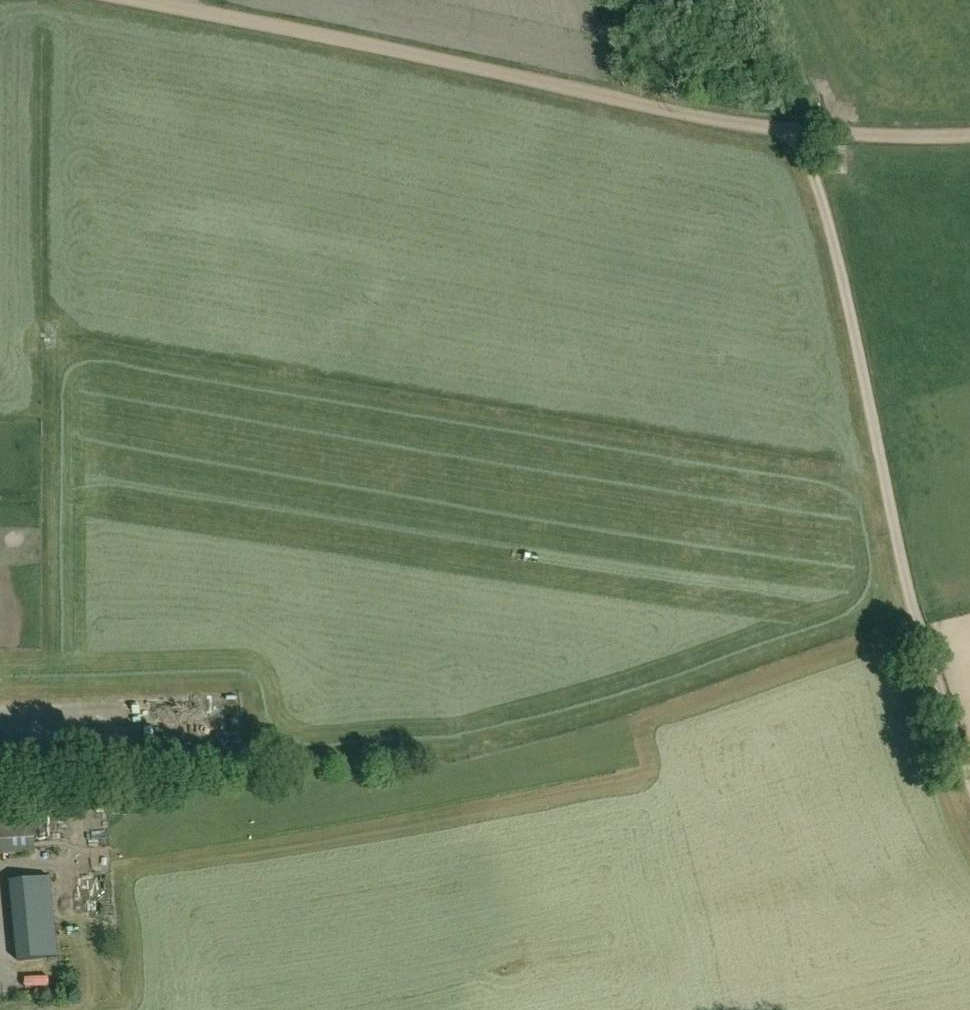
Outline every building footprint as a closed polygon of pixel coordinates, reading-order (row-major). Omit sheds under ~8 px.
[(35,851),(33,816),(0,819),(0,853),(35,851)] [(59,956),(50,877),(11,881),(19,961),(59,956)]
